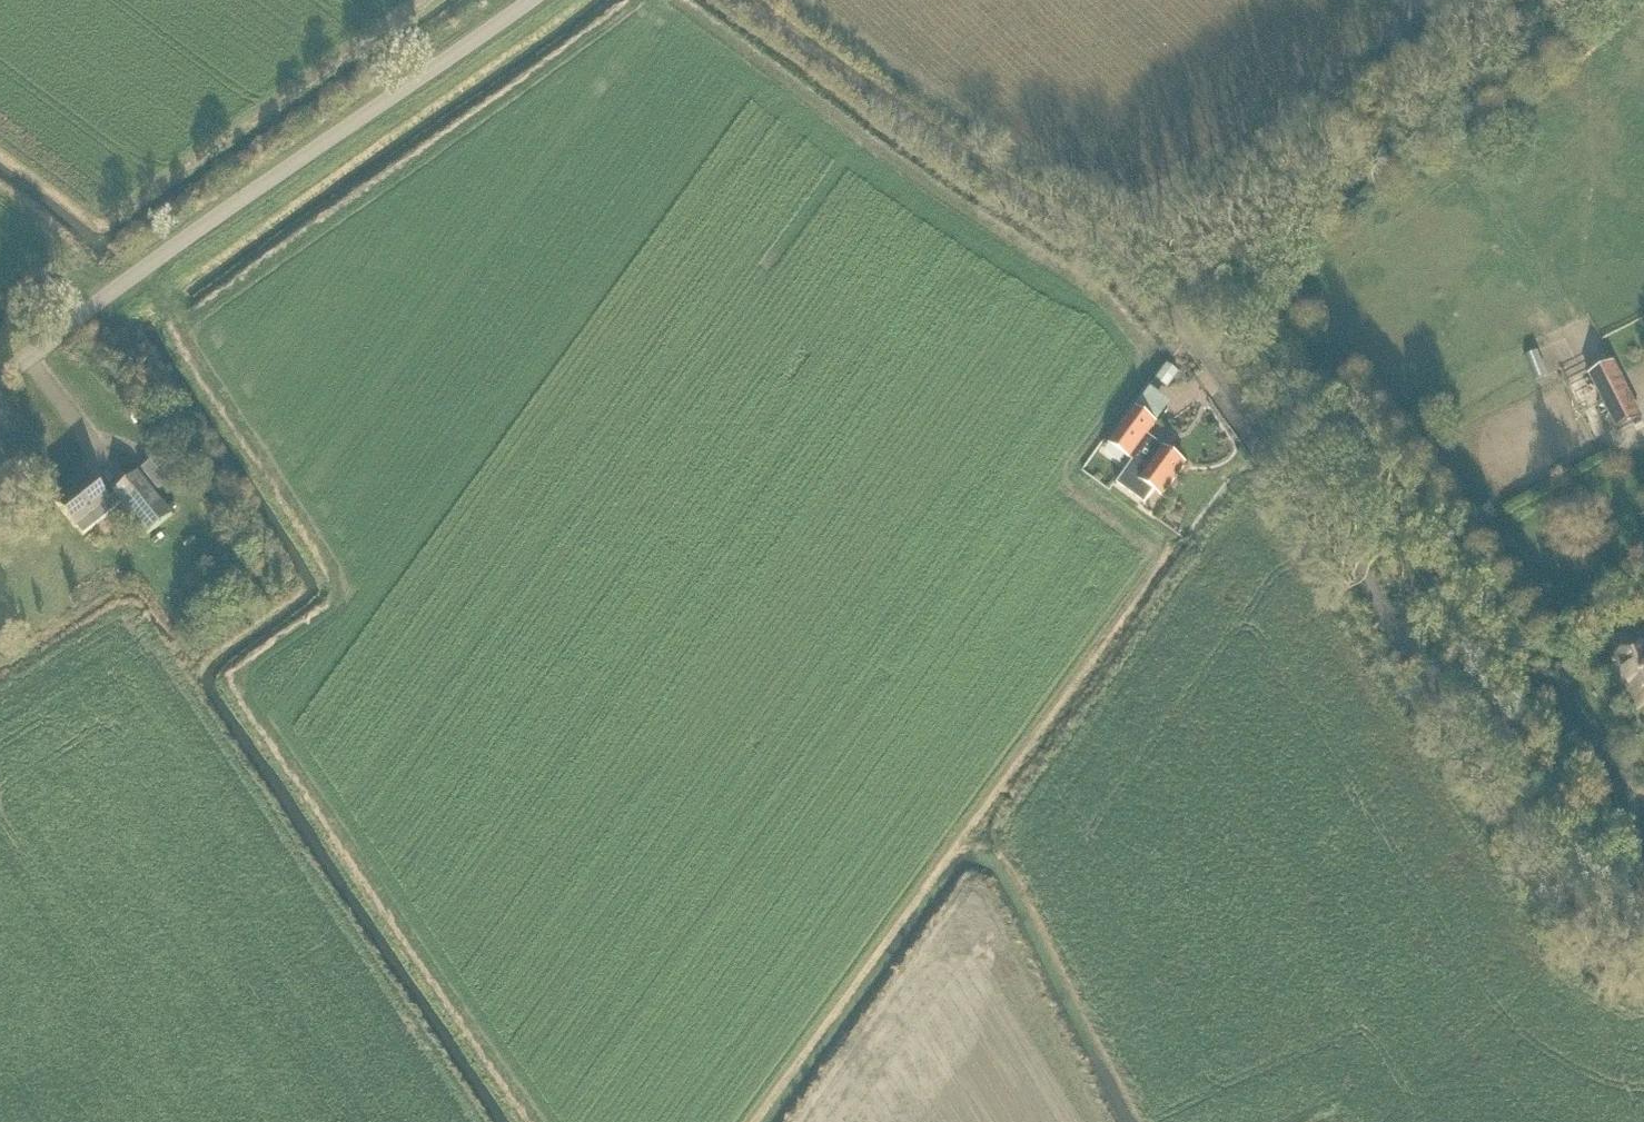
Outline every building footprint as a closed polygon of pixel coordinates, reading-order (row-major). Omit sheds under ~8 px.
[(1642,420),(1613,364),(1587,377),(1617,433),(1621,431),(1641,421),(1642,420)] [(1167,366),(1155,382),(1168,391),(1179,375),(1167,366)] [(1170,404),(1151,390),(1137,409),(1157,423),(1170,404)] [(1155,424),(1135,410),(1109,445),(1133,462),(1117,484),(1144,505),(1154,492),(1162,497),(1185,466),(1146,437),(1155,424)] [(174,478),(158,457),(139,472),(156,492),(174,478)] [(88,477),(53,505),(74,531),(75,530),(81,537),(106,518),(105,517),(120,506),(146,538),(174,515),(172,512),(175,509),(172,505),(165,510),(136,473),(111,493),(112,495),(106,500),(88,477)] [(1617,659),(1639,713),(1643,711),(1643,648),(1617,659)] [(1577,657),(1561,668),(1569,681),(1585,670),(1577,657)]
